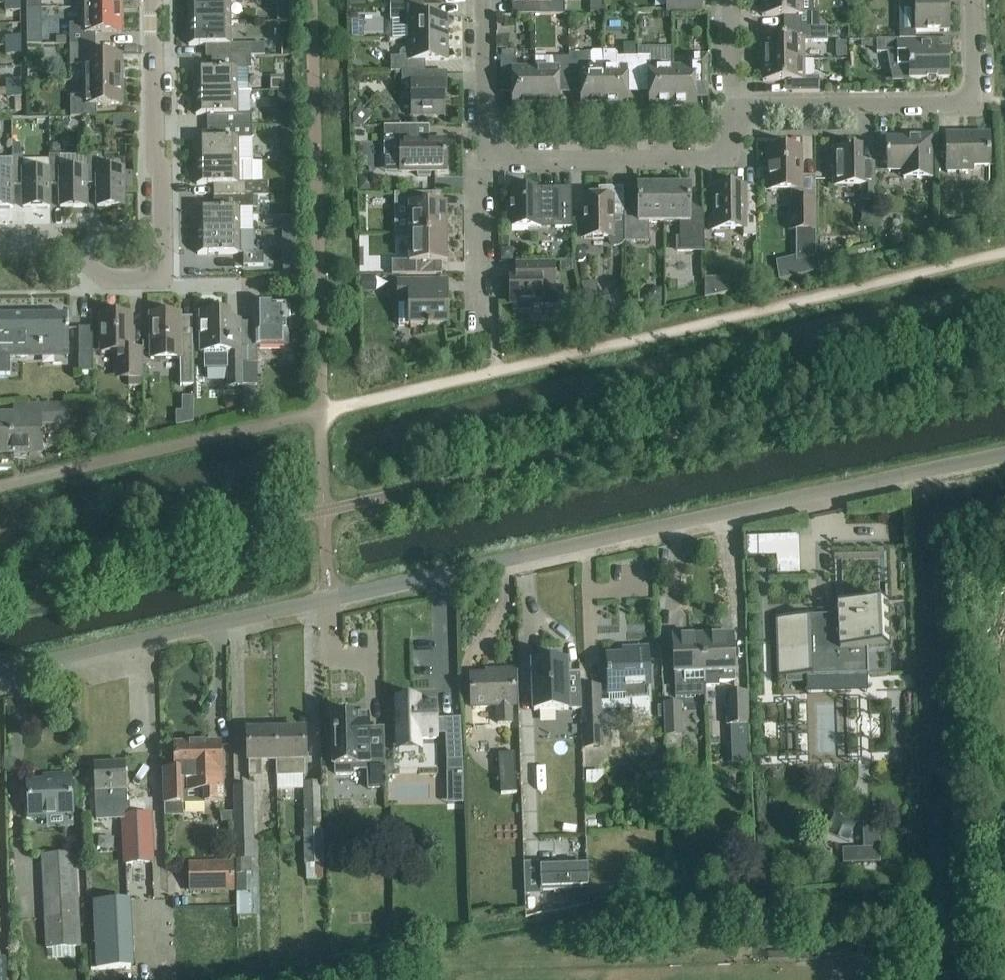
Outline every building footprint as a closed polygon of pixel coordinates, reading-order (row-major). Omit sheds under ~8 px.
[(83,8),(122,8),(122,0),(83,0),(83,8)] [(189,22),(231,21),(231,0),(188,0),(189,22)] [(512,3),(539,2),(539,14),(559,14),(565,14),(565,0),(512,0),(512,3)] [(762,16),(793,15),(793,27),(819,27),(819,12),(814,12),(813,0),(762,0),(762,16)] [(900,6),(916,5),(917,32),(928,31),(948,31),(948,1),(933,1),(933,0),(900,0),(900,6)] [(593,5),(593,13),(605,13),(605,1),(597,1),(593,5)] [(22,2),(7,2),(7,11),(22,11),(22,2)] [(420,16),(419,6),(390,6),(390,20),(399,20),(399,25),(403,28),(409,28),(409,38),(448,38),(448,16),(420,16)] [(122,8),(83,8),(84,23),(71,24),(71,44),(96,44),(96,32),(122,32),(122,8)] [(290,9),(278,9),(278,21),(290,21),(290,9)] [(231,21),(189,22),(189,45),(216,44),(216,57),(252,56),(252,45),(232,45),(231,21)] [(22,37),(22,24),(7,24),(7,37),(7,46),(22,46),(22,37)] [(827,26),(819,27),(793,27),(793,38),(762,38),(763,60),(804,59),(804,42),(828,41),(827,26)] [(42,33),(28,33),(28,45),(42,45),(42,33)] [(448,38),(409,38),(409,50),(403,50),(400,53),(400,57),(391,57),(391,72),(402,72),(420,72),(420,60),(448,60),(448,38)] [(949,51),(931,51),(931,39),(897,39),(877,40),(877,53),(886,52),(892,79),(949,79),(949,51)] [(291,43),(282,43),(282,56),(291,56),(291,43)] [(96,55),(96,44),(71,44),(71,65),(84,65),(84,80),(123,80),(122,55),(96,55)] [(265,44),(252,45),(252,56),(265,56),(265,44)] [(22,46),(7,46),(8,55),(22,55),(22,46)] [(672,47),(638,47),(638,57),(638,85),(649,84),(650,106),(672,106),(672,67),(672,47)] [(591,53),(569,54),(569,58),(570,85),(581,85),(581,107),(604,107),(604,67),(604,52),(604,51),(593,51),(591,53)] [(502,58),(501,58),(501,86),(513,86),(513,108),(536,107),(535,68),(516,68),(516,58),(515,58),(515,52),(502,52),(502,58)] [(614,52),(604,52),(604,67),(604,107),(627,107),(627,85),(638,85),(638,57),(623,57),(616,57),(616,54),(614,52)] [(216,69),(195,69),(196,93),(250,92),(249,69),(252,69),(252,64),(252,56),(216,57),(216,69)] [(691,67),(672,67),(672,106),(695,106),(695,97),(695,84),(707,84),(707,56),(691,56),(691,67)] [(554,58),(535,58),(535,68),(536,107),(559,107),(558,85),(570,85),(569,58),(554,58)] [(804,77),(804,59),(763,60),(763,81),(792,80),(792,92),(820,92),(820,77),(804,77)] [(420,84),(420,72),(402,72),(402,95),(411,95),(411,114),(425,113),(445,113),(445,83),(420,84)] [(8,80),(8,88),(22,89),(22,80),(8,80)] [(123,80),(84,80),(84,96),(71,96),(72,116),(97,116),(96,104),(123,104),(123,80)] [(22,89),(8,88),(7,97),(22,98),(22,89)] [(253,126),(252,92),(196,93),(196,114),(211,114),(211,122),(217,122),(217,126),(253,126)] [(291,93),(278,94),(278,106),(291,106),(291,93)] [(133,116),(113,116),(114,126),(134,126),(133,116)] [(253,126),(217,126),(217,138),(196,139),(197,162),(252,161),(253,161),(253,126)] [(294,129),(294,126),(282,126),(282,132),(288,138),(294,138),(294,129)] [(416,126),(384,126),(384,141),(385,141),(385,157),(401,157),(401,172),(418,171),(418,176),(430,176),(430,171),(446,171),(445,139),(416,140),(416,126)] [(946,172),(961,172),(961,167),(989,166),(990,154),(989,134),(971,134),(971,137),(960,137),(960,134),(946,134),(946,154),(946,172)] [(931,178),(931,155),(931,135),(905,135),(904,136),(904,138),(887,138),(887,156),(888,156),(888,171),(904,171),(904,178),(931,178)] [(874,202),(874,189),(874,169),(862,169),(862,147),(833,148),(833,186),(861,186),(861,203),(874,202)] [(293,148),(280,148),(280,160),(293,160),(293,148)] [(770,166),(767,166),(767,186),(768,190),(791,190),(791,201),(790,201),(790,230),(796,230),(796,255),(796,260),(816,256),(816,230),(816,220),(816,200),(801,200),(801,148),(770,148),(770,166)] [(97,154),(87,154),(87,168),(87,184),(97,184),(97,206),(124,206),(124,190),(124,184),(124,172),(124,168),(97,168),(97,154)] [(13,155),(12,155),(12,158),(12,169),(13,169),(13,184),(23,184),(23,207),(50,207),(50,184),(50,169),(23,169),(23,163),(23,159),(23,155),(21,155),(13,155)] [(50,169),(50,184),(60,184),(60,207),(87,206),(87,184),(87,168),(60,169),(60,155),(50,155),(50,159),(50,169)] [(0,158),(0,207),(13,207),(13,184),(13,169),(12,169),(12,158),(0,158)] [(293,160),(280,160),(280,170),(285,175),(294,175),(293,160)] [(252,161),(197,162),(197,184),(218,184),(218,196),(254,196),(268,196),(268,189),(261,182),(252,182),(252,161)] [(134,172),(124,172),(124,184),(124,190),(134,190),(134,172)] [(366,177),(358,177),(359,191),(372,191),(372,182),(366,177)] [(638,213),(624,214),(624,217),(624,242),(649,242),(649,222),(664,222),(664,186),(638,187),(638,213)] [(664,186),(664,222),(680,222),(680,239),(677,239),(677,250),(696,250),(696,248),(704,248),(704,213),(690,213),(690,186),(664,186)] [(756,235),(756,207),(756,187),(755,187),(755,191),(744,191),(744,186),(716,186),(716,216),(708,216),(708,229),(743,228),(743,236),(756,235)] [(555,228),(572,228),(572,207),(572,187),(555,187),(555,189),(501,189),(501,191),(508,190),(509,226),(529,226),(555,226),(555,228)] [(599,197),(584,197),(584,217),(584,238),(608,238),(609,242),(611,245),(614,247),(618,247),(622,245),(624,242),(624,217),(624,214),(624,187),(606,187),(606,191),(599,191),(599,197)] [(409,234),(446,234),(446,205),(434,205),(434,193),(414,193),(395,193),(395,234),(409,234)] [(254,196),(218,196),(218,208),(197,208),(197,232),(253,231),(253,207),(254,207),(254,196)] [(253,253),(253,231),(197,232),(198,254),(243,253),(244,265),(264,265),(263,253),(253,253)] [(399,261),(391,261),(392,275),(400,274),(415,274),(435,274),(435,262),(447,261),(446,234),(409,234),(409,261),(399,261)] [(578,247),(575,251),(575,256),(578,261),(583,261),(585,256),(585,251),(583,247),(578,247)] [(507,249),(501,249),(501,260),(512,260),(512,253),(507,249)] [(521,276),(509,276),(509,304),(512,304),(512,310),(531,310),(531,303),(530,299),(543,299),(543,305),(561,305),(561,299),(561,285),(556,285),(556,261),(521,262),(521,276)] [(572,262),(560,262),(560,271),(573,271),(572,262)] [(374,278),(361,278),(361,291),(374,291),(374,278)] [(703,293),(724,293),(724,278),(703,278),(703,293)] [(439,280),(399,280),(399,300),(399,325),(410,325),(447,324),(447,294),(439,294),(439,280)] [(591,320),(611,316),(607,298),(587,303),(591,320)] [(256,344),(243,344),(243,363),(258,363),(257,345),(286,344),(286,326),(294,326),(293,304),(286,304),(256,305),(256,344)] [(229,313),(200,313),(201,333),(201,352),(206,352),(207,358),(207,368),(230,368),(230,388),(244,388),(243,363),(243,344),(243,328),(230,328),(229,313)] [(11,374),(10,356),(17,356),(41,355),(41,349),(69,349),(69,330),(69,329),(69,314),(68,314),(68,315),(0,316),(0,374),(11,374)] [(143,378),(143,369),(143,349),(131,349),(131,314),(101,315),(102,353),(116,353),(116,364),(129,364),(129,378),(143,378)] [(193,385),(193,357),(193,337),(181,337),(181,314),(151,314),(151,359),(180,358),(181,386),(193,385)] [(94,373),(94,355),(93,327),(80,327),(80,373),(94,373)] [(257,394),(246,394),(246,406),(258,406),(257,394)] [(227,407),(237,407),(237,396),(227,397),(227,407)] [(0,416),(0,452),(41,451),(41,417),(66,416),(66,424),(67,424),(67,403),(27,404),(27,415),(0,416)] [(183,412),(177,412),(177,425),(191,422),(194,421),(194,412),(183,412)] [(759,536),(746,536),(747,557),(760,556),(759,536)] [(775,617),(777,668),(812,667),(811,659),(840,658),(840,675),(891,673),(888,601),(884,601),(881,551),(831,553),(833,603),(834,620),(811,620),(810,616),(775,617)] [(703,635),(673,636),(675,687),(675,695),(706,694),(706,685),(716,685),(718,681),(735,680),(733,634),(703,635)] [(624,655),(607,656),(608,671),(609,685),(609,698),(625,698),(632,697),(633,722),(651,721),(649,686),(649,668),(648,648),(628,649),(628,655),(624,655)] [(532,662),(534,710),(581,708),(580,672),(567,673),(566,661),(553,661),(553,657),(536,658),(536,662),(532,662)] [(513,701),(512,668),(488,668),(488,672),(488,674),(471,674),(472,706),(496,706),(497,721),(511,721),(511,701),(513,701)] [(603,743),(601,685),(583,685),(584,744),(603,743)] [(420,698),(396,699),(397,743),(421,742),(421,738),(437,737),(436,703),(420,703),(420,698)] [(748,767),(745,698),(729,699),(732,768),(748,767)] [(681,734),(680,702),(665,702),(666,735),(681,734)] [(385,796),(383,728),(368,728),(368,713),(367,713),(367,716),(357,716),(357,712),(336,712),(337,717),(333,717),(334,765),(336,765),(336,773),(353,773),(353,769),(368,768),(369,788),(384,788),(384,796),(385,796)] [(461,718),(445,718),(446,746),(447,761),(447,772),(463,772),(463,760),(461,718)] [(276,731),(248,731),(249,751),(249,775),(261,775),(260,761),(277,760),(278,774),(292,774),(306,773),(305,750),(305,730),(276,731)] [(222,802),(221,763),(221,743),(175,744),(175,756),(164,756),(166,815),(183,815),(183,803),(222,802)] [(677,744),(667,744),(667,759),(677,758),(677,744)] [(515,752),(499,753),(501,793),(517,792),(515,752)] [(125,763),(94,765),(95,785),(96,805),(128,803),(126,783),(125,763)] [(28,801),(26,801),(27,816),(45,815),(45,813),(73,812),(73,794),(71,774),(51,775),(51,780),(27,781),(28,801)] [(324,862),(320,781),(301,782),(306,863),(308,863),(324,862)] [(236,859),(254,858),(253,785),(234,786),(236,859)] [(234,811),(221,811),(222,821),(234,821),(234,811)] [(128,815),(123,815),(125,862),(125,863),(126,863),(153,862),(151,814),(128,815)] [(880,846),(864,847),(864,862),(881,861),(880,846)] [(81,945),(77,854),(42,855),(46,946),(81,945)] [(324,862),(308,863),(308,881),(324,881),(324,862)] [(541,890),(588,888),(587,864),(541,866),(541,890)] [(190,866),(190,887),(233,886),(233,865),(190,866)] [(237,892),(259,892),(259,872),(237,872),(236,892),(237,892)] [(606,888),(590,892),(592,903),(608,900),(606,888)] [(262,915),(262,892),(259,892),(237,892),(237,915),(262,915)] [(587,893),(573,894),(574,906),(588,905),(587,893)] [(219,897),(220,915),(235,915),(235,896),(219,897)] [(195,920),(202,920),(203,900),(195,899),(195,920)] [(132,903),(94,904),(97,973),(135,971),(132,903)]
